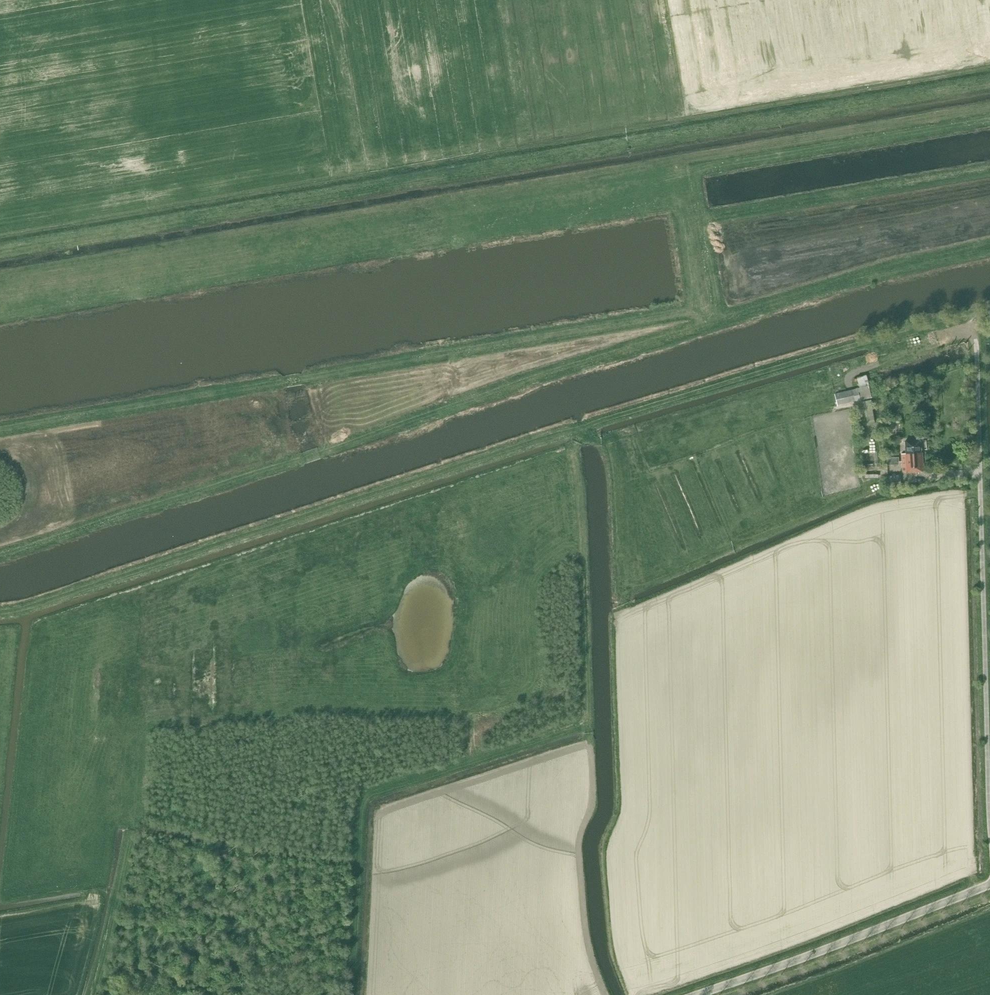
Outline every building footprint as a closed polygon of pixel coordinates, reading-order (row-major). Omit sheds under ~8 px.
[(859,388),(858,388),(835,393),(837,405),(860,400),(872,398),(866,375),(863,376),(857,378),(859,388)] [(862,401),(866,425),(875,424),(871,400),(862,401)] [(906,453),(902,454),(903,472),(923,471),(922,452),(921,452),(920,440),(905,441),(906,453)] [(897,457),(887,457),(887,465),(895,464),(895,463),(897,463),(899,463),(899,457),(897,457)] [(899,475),(888,476),(889,488),(901,487),(899,475)]
